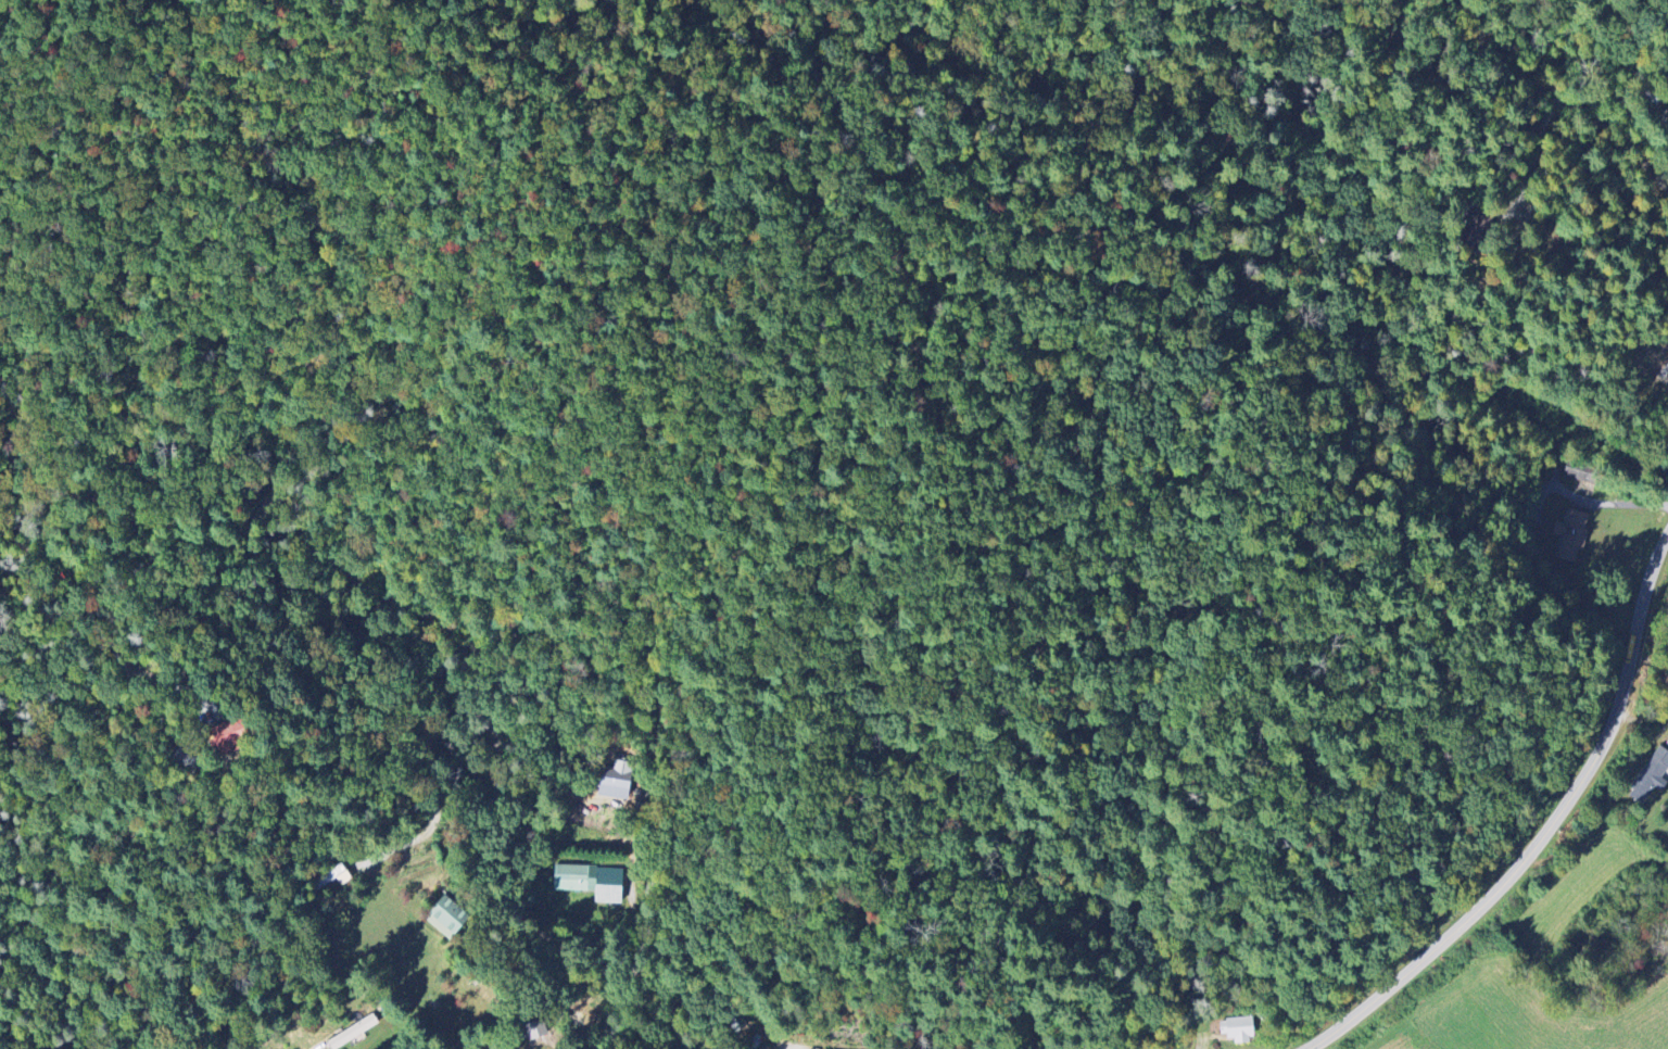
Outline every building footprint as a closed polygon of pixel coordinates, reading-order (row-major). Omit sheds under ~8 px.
[(1555,558),(1577,563),(1580,549),(1586,550),(1591,531),(1588,530),(1591,516),(1569,510),(1565,524),(1557,522),(1554,536),(1560,538),(1555,558)] [(1643,805),(1655,787),(1662,792),(1667,784),(1662,780),(1667,772),(1667,751),(1660,746),(1627,795),(1643,805)] [(1253,1018),(1226,1018),(1227,1042),(1253,1042),(1253,1018)]
